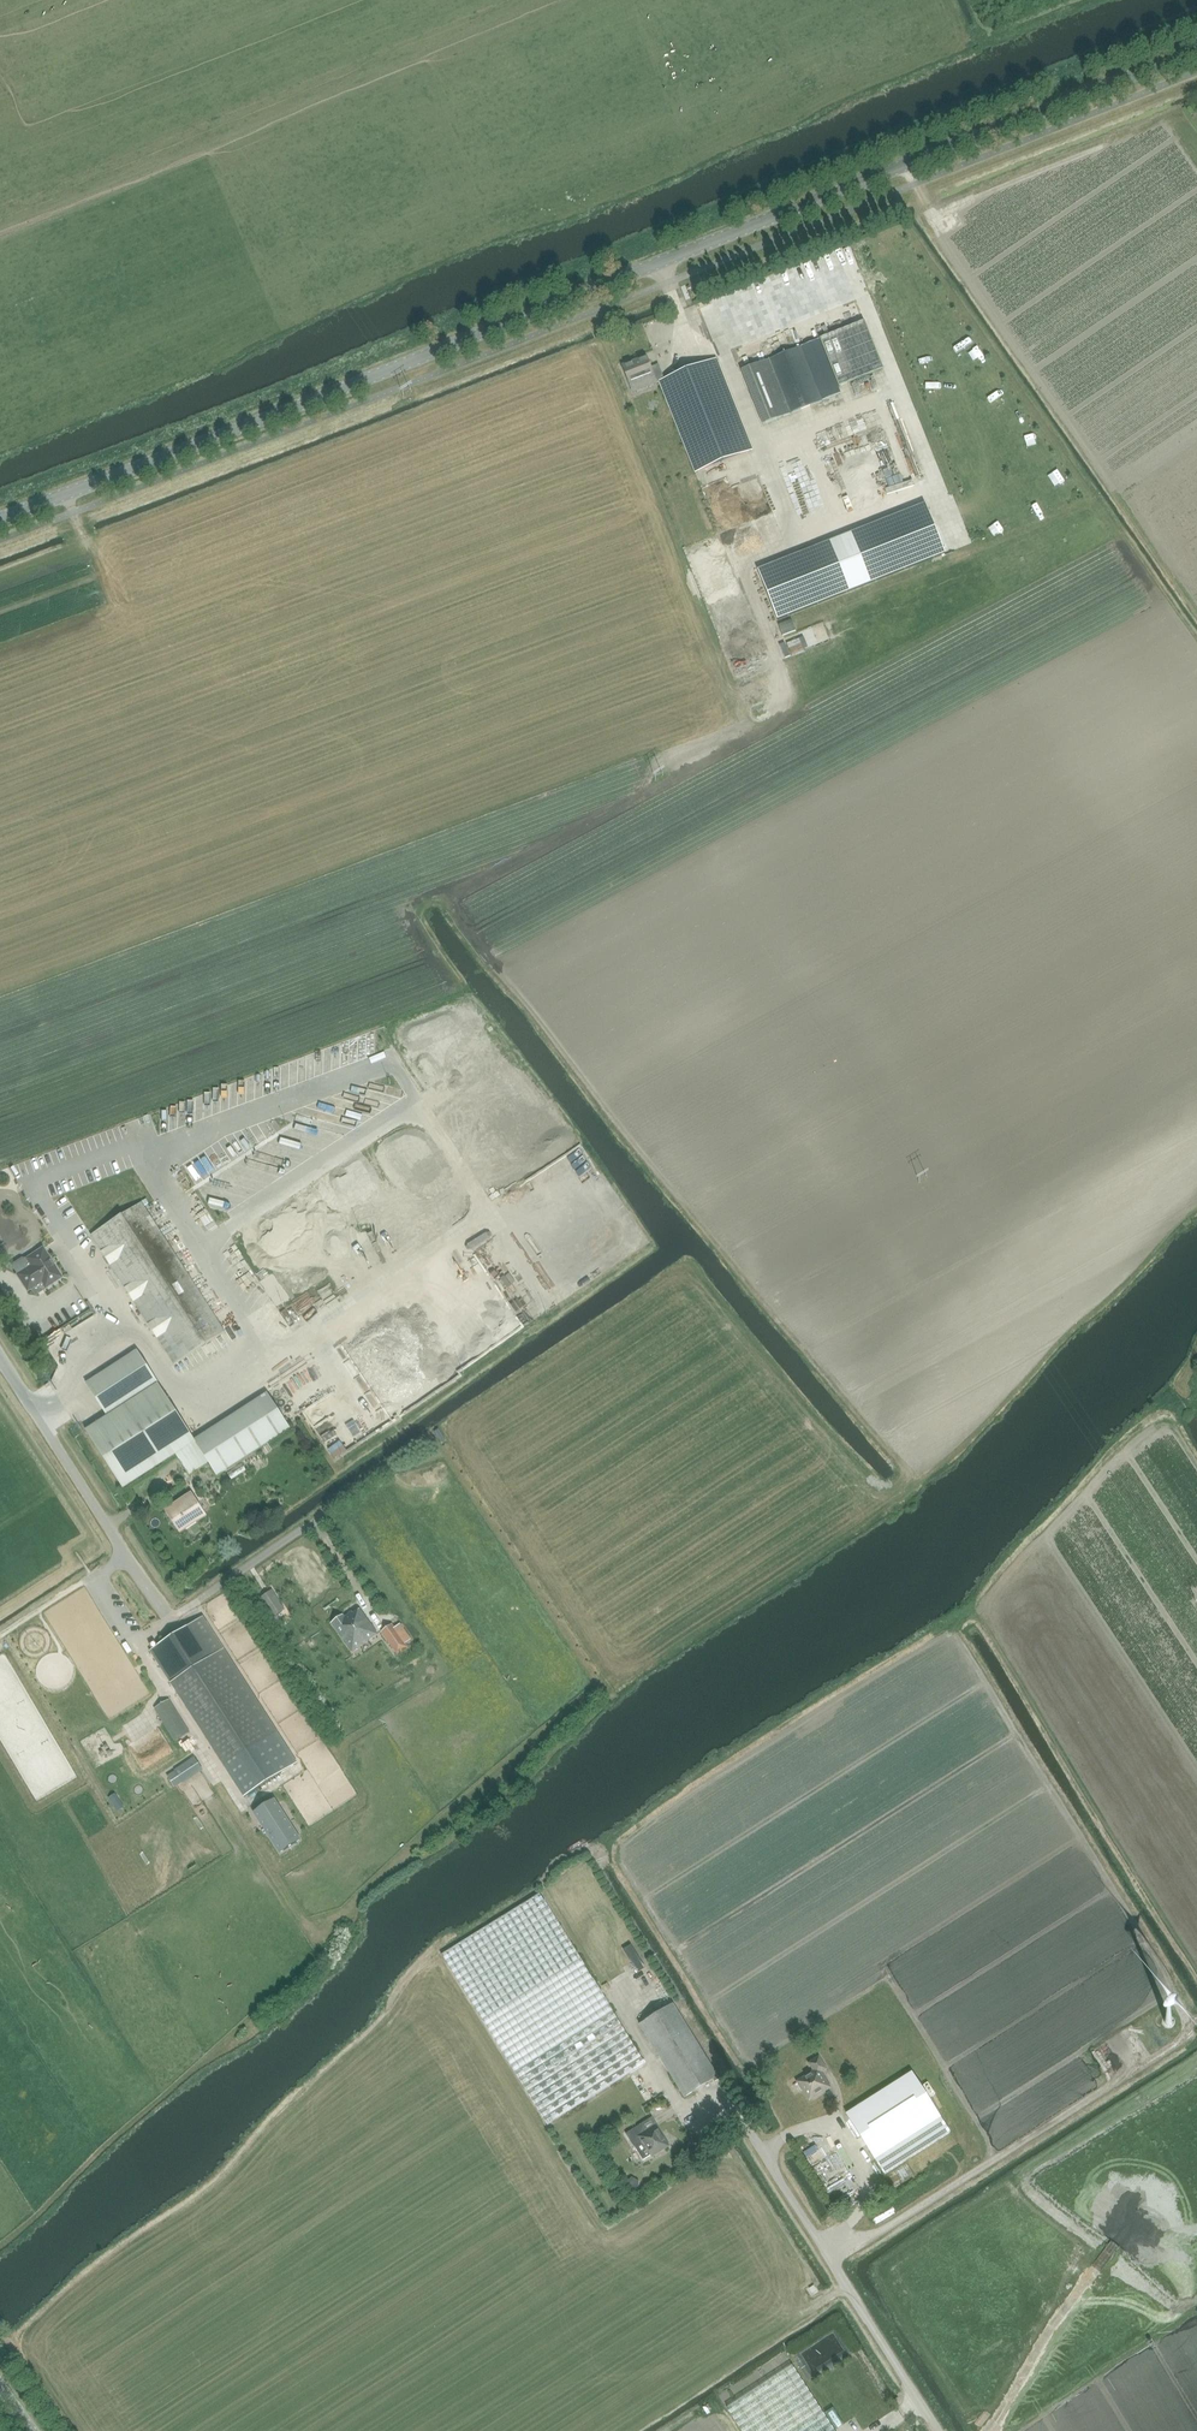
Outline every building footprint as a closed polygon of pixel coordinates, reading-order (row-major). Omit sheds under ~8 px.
[(865,322),(820,339),(839,387),(884,370),(865,322)] [(802,332),(805,337),(816,331),(813,326),(802,332)] [(800,348),(742,371),(763,425),(822,402),(800,348)] [(656,384),(660,383),(659,382),(665,380),(659,365),(651,368),(647,358),(623,367),(630,385),(653,376),(656,384)] [(659,382),(660,383),(696,473),(753,451),(717,359),(665,380),(659,382)] [(887,436),(887,451),(887,461),(897,460),(897,445),(906,444),(905,435),(887,436)] [(870,444),(864,446),(866,454),(872,452),(870,444)] [(900,466),(912,461),(910,454),(897,459),(900,466)] [(926,504),(758,570),(777,618),(945,552),(926,504)] [(237,1173),(242,1181),(251,1176),(246,1168),(237,1173)] [(203,1188),(212,1182),(208,1175),(198,1180),(203,1188)] [(233,1198),(245,1190),(242,1185),(230,1193),(233,1198)] [(174,1364),(225,1332),(142,1203),(92,1236),(174,1364)] [(201,1211),(193,1213),(194,1220),(202,1218),(201,1211)] [(216,1235),(227,1223),(223,1219),(212,1231),(216,1235)] [(61,1276),(43,1249),(26,1259),(31,1266),(17,1275),(27,1292),(41,1282),(44,1287),(47,1288),(60,1279),(61,1276)] [(88,1302),(84,1292),(71,1297),(75,1307),(88,1302)] [(62,1307),(46,1313),(50,1322),(65,1316),(62,1307)] [(87,1384),(108,1416),(158,1384),(137,1351),(87,1384)] [(189,1475),(208,1463),(195,1442),(158,1384),(108,1416),(108,1417),(86,1431),(124,1489),(176,1455),(189,1475)] [(297,1399),(296,1397),(290,1400),(297,1414),(315,1404),(309,1393),(297,1399)] [(195,1442),(208,1463),(215,1474),(289,1427),(269,1396),(195,1442)] [(181,1531),(204,1516),(191,1496),(168,1511),(181,1531)] [(331,1624),(352,1653),(378,1635),(360,1609),(353,1614),(352,1612),(345,1618),(343,1615),(331,1624)] [(137,1613),(132,1615),(136,1626),(141,1624),(137,1613)] [(202,1618),(211,1633),(203,1638),(213,1654),(228,1644),(208,1614),(202,1618)] [(398,1654),(408,1647),(392,1625),(382,1632),(398,1654)] [(188,1627),(150,1651),(244,1797),(297,1763),(224,1649),(209,1659),(188,1627)] [(190,1732),(169,1699),(154,1709),(175,1741),(190,1732)] [(274,1799),(254,1812),(280,1853),(300,1840),(274,1799)] [(645,2064),(581,1959),(540,1894),(442,1954),(547,2125),(645,2064)] [(640,2025),(660,2057),(685,2098),(718,2077),(673,2004),(640,2025)] [(1164,2022),(1164,2023),(1164,2024),(1164,2025),(1165,2026),(1166,2027),(1167,2027),(1167,2028),(1168,2028),(1169,2028),(1170,2028),(1171,2027),(1172,2027),(1172,2026),(1173,2026),(1173,2025),(1173,2024),(1173,2023),(1173,2022),(1173,2021),(1172,2020),(1172,2019),(1171,2019),(1170,2019),(1169,2018),(1168,2018),(1167,2018),(1167,2019),(1166,2019),(1165,2020),(1165,2021),(1164,2021),(1164,2022)] [(823,2089),(829,2085),(821,2073),(827,2069),(819,2057),(809,2063),(814,2072),(798,2082),(810,2100),(824,2091),(823,2089)] [(866,2101),(847,2114),(876,2159),(884,2172),(885,2174),(950,2133),(941,2118),(913,2075),(912,2072),(866,2101)] [(656,2127),(646,2133),(641,2125),(626,2134),(642,2160),(650,2155),(652,2157),(668,2146),(656,2127)] [(742,2430),(836,2430),(792,2365),(726,2408),(742,2430)]
